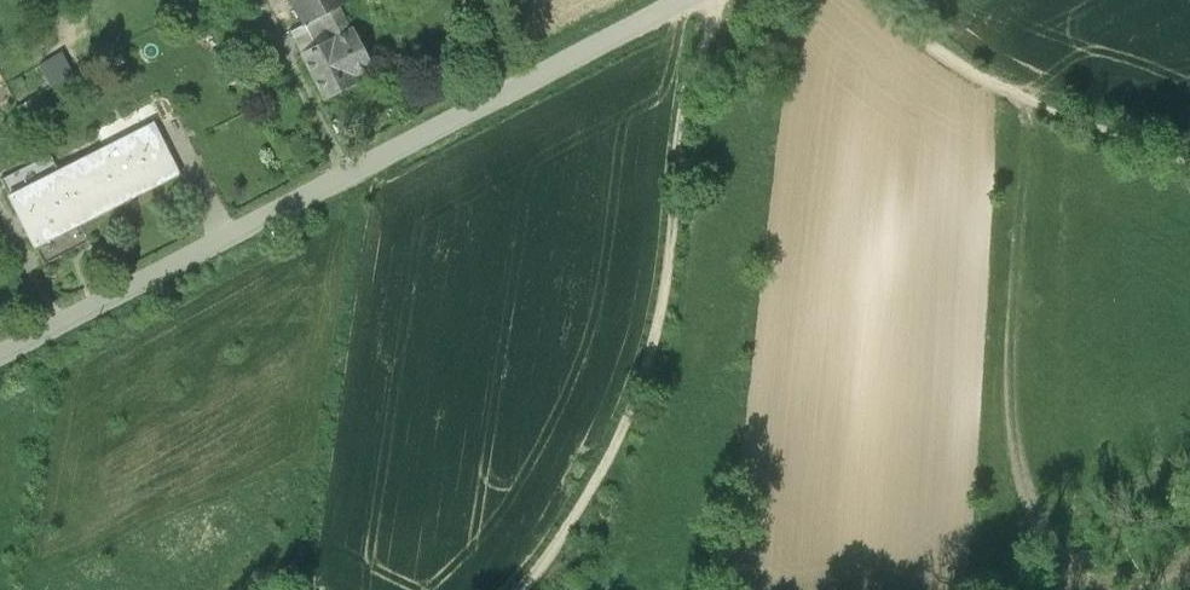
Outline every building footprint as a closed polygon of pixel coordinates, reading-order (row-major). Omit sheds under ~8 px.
[(307,26),(294,31),(329,98),(351,87),(357,84),(360,82),(358,76),(376,67),(344,6),(353,2),(352,0),(294,0),(307,26)] [(63,53),(40,66),(53,88),(76,75),(70,66),(63,53)] [(36,99),(17,110),(26,125),(45,114),(36,99)] [(43,162),(3,181),(38,248),(181,176),(155,124),(53,175),(43,162)]
